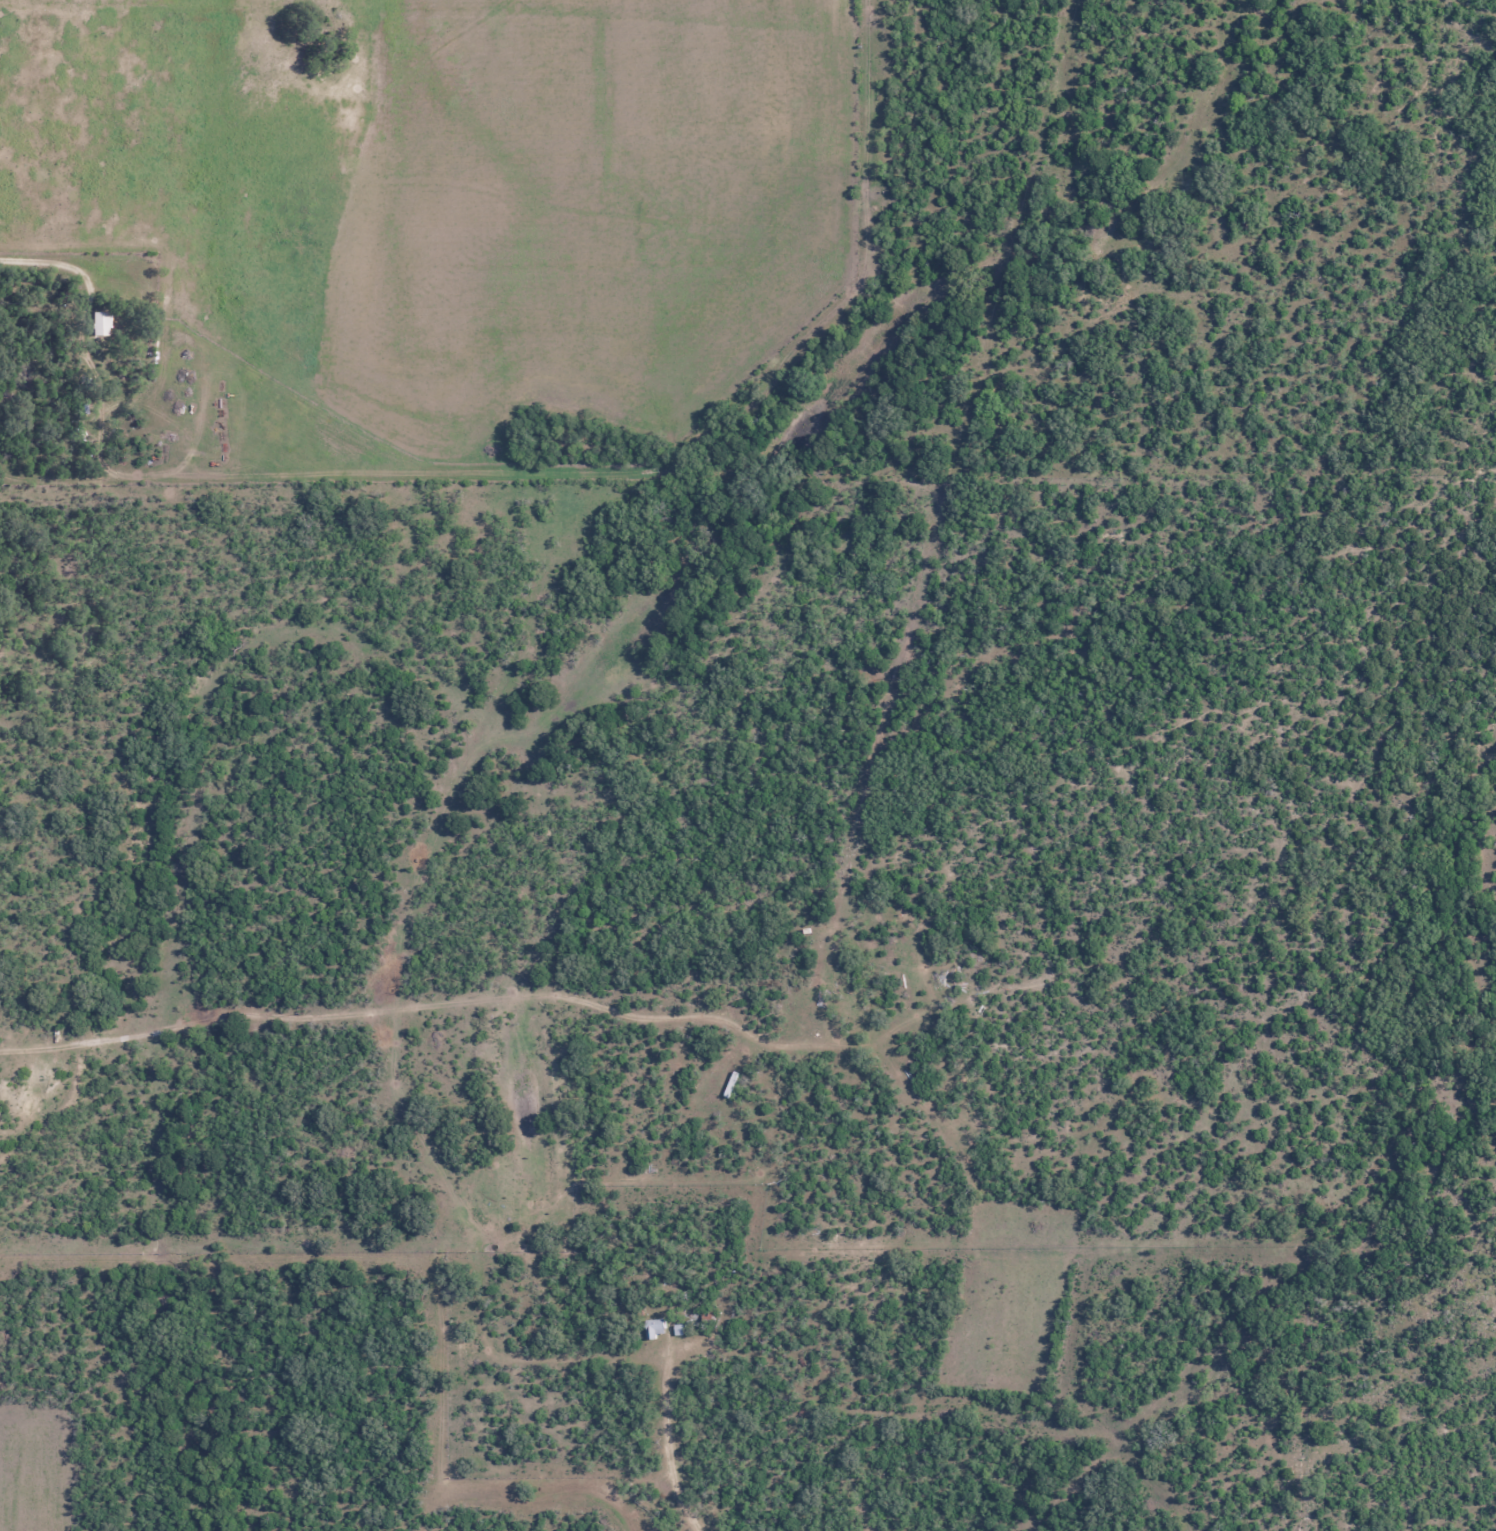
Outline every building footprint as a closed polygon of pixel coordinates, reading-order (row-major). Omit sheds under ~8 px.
[(91,335),(108,335),(108,312),(91,312),(91,335)] [(644,1318),(644,1336),(664,1336),(664,1318),(644,1318)]
